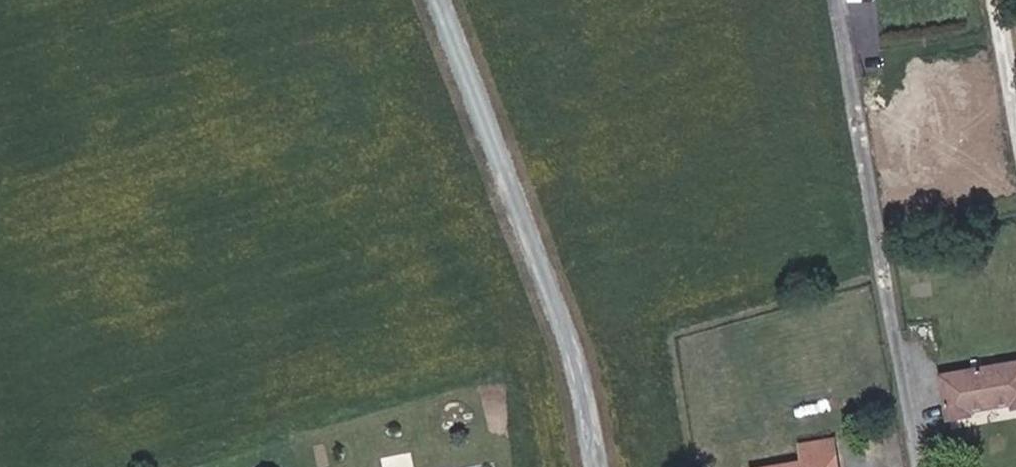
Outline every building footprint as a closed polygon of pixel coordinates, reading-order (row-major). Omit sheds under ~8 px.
[(941,370),(949,416),(1015,405),(1015,357),(941,370)] [(816,463),(803,409),(766,419),(770,435),(718,449),(723,466),(771,466),(775,466),(776,466),(802,466),(816,463)]
